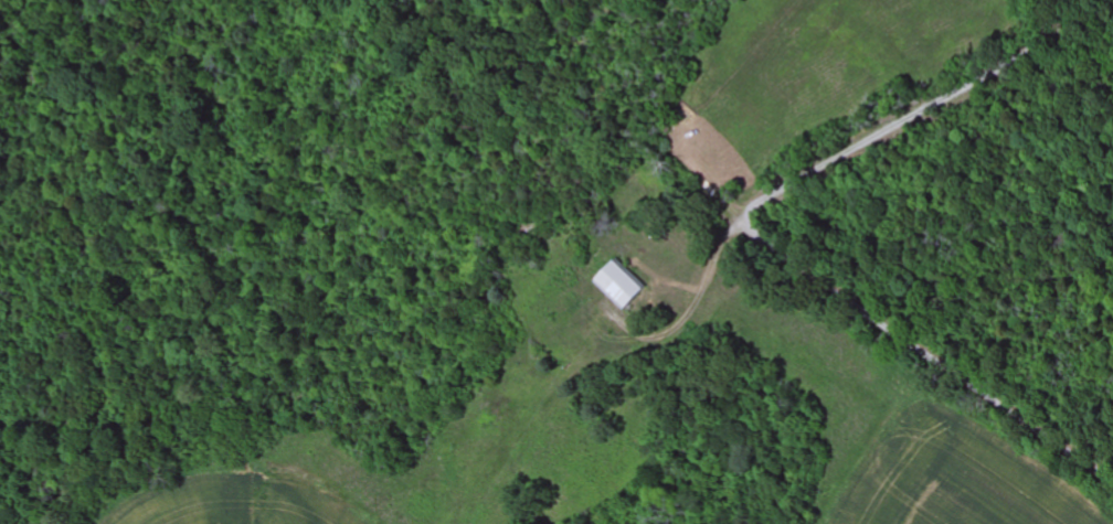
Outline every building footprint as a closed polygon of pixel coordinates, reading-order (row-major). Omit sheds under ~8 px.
[(593,283),(626,315),(649,291),(617,259),(593,283)]
